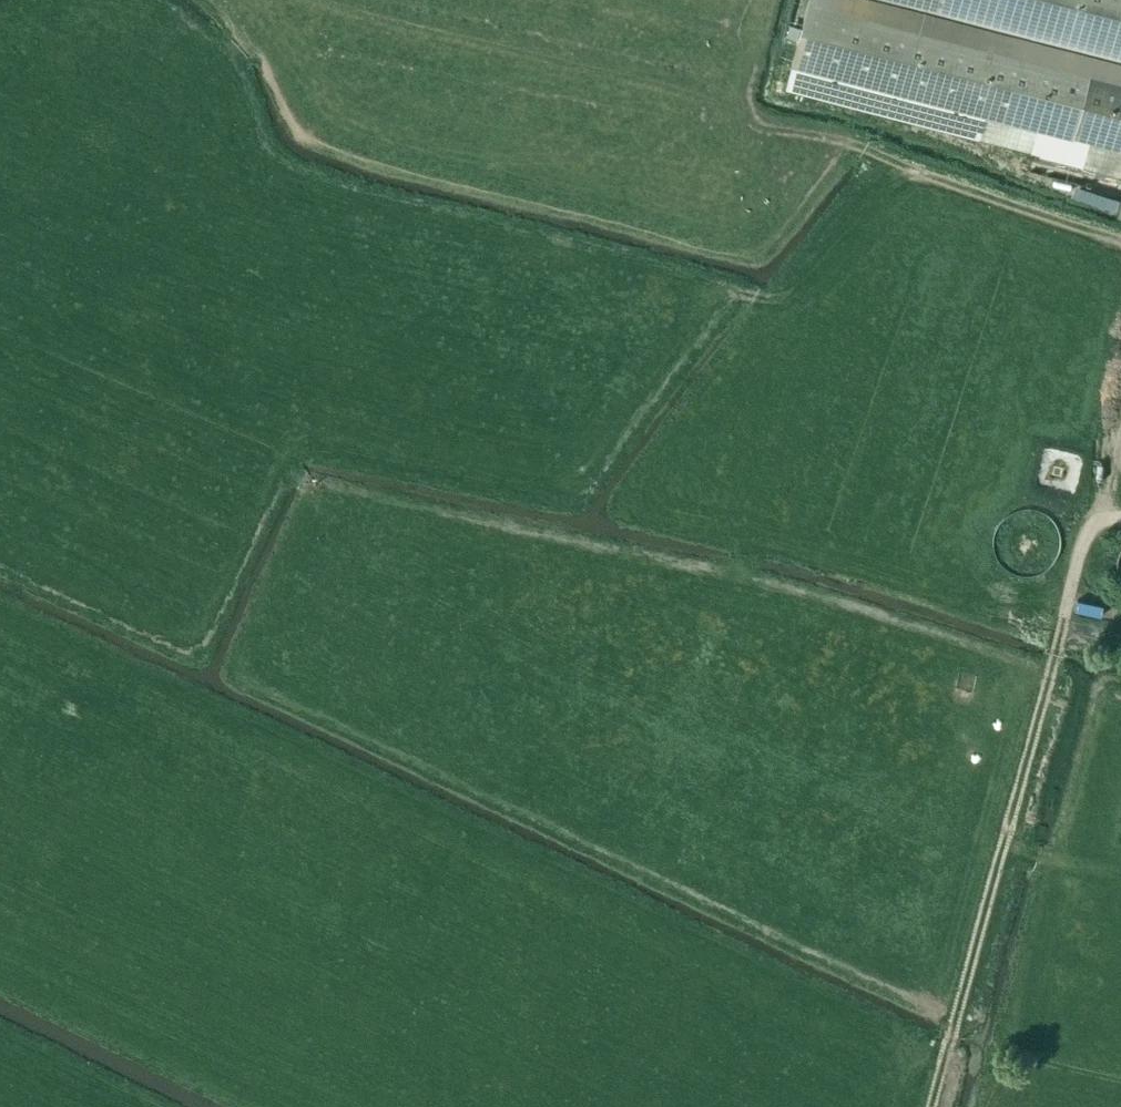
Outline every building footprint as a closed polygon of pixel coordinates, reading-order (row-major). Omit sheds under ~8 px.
[(791,65),(784,89),(1033,154),(1029,171),(1077,184),(1082,167),(1120,177),(1120,0),(808,0),(791,65)]
